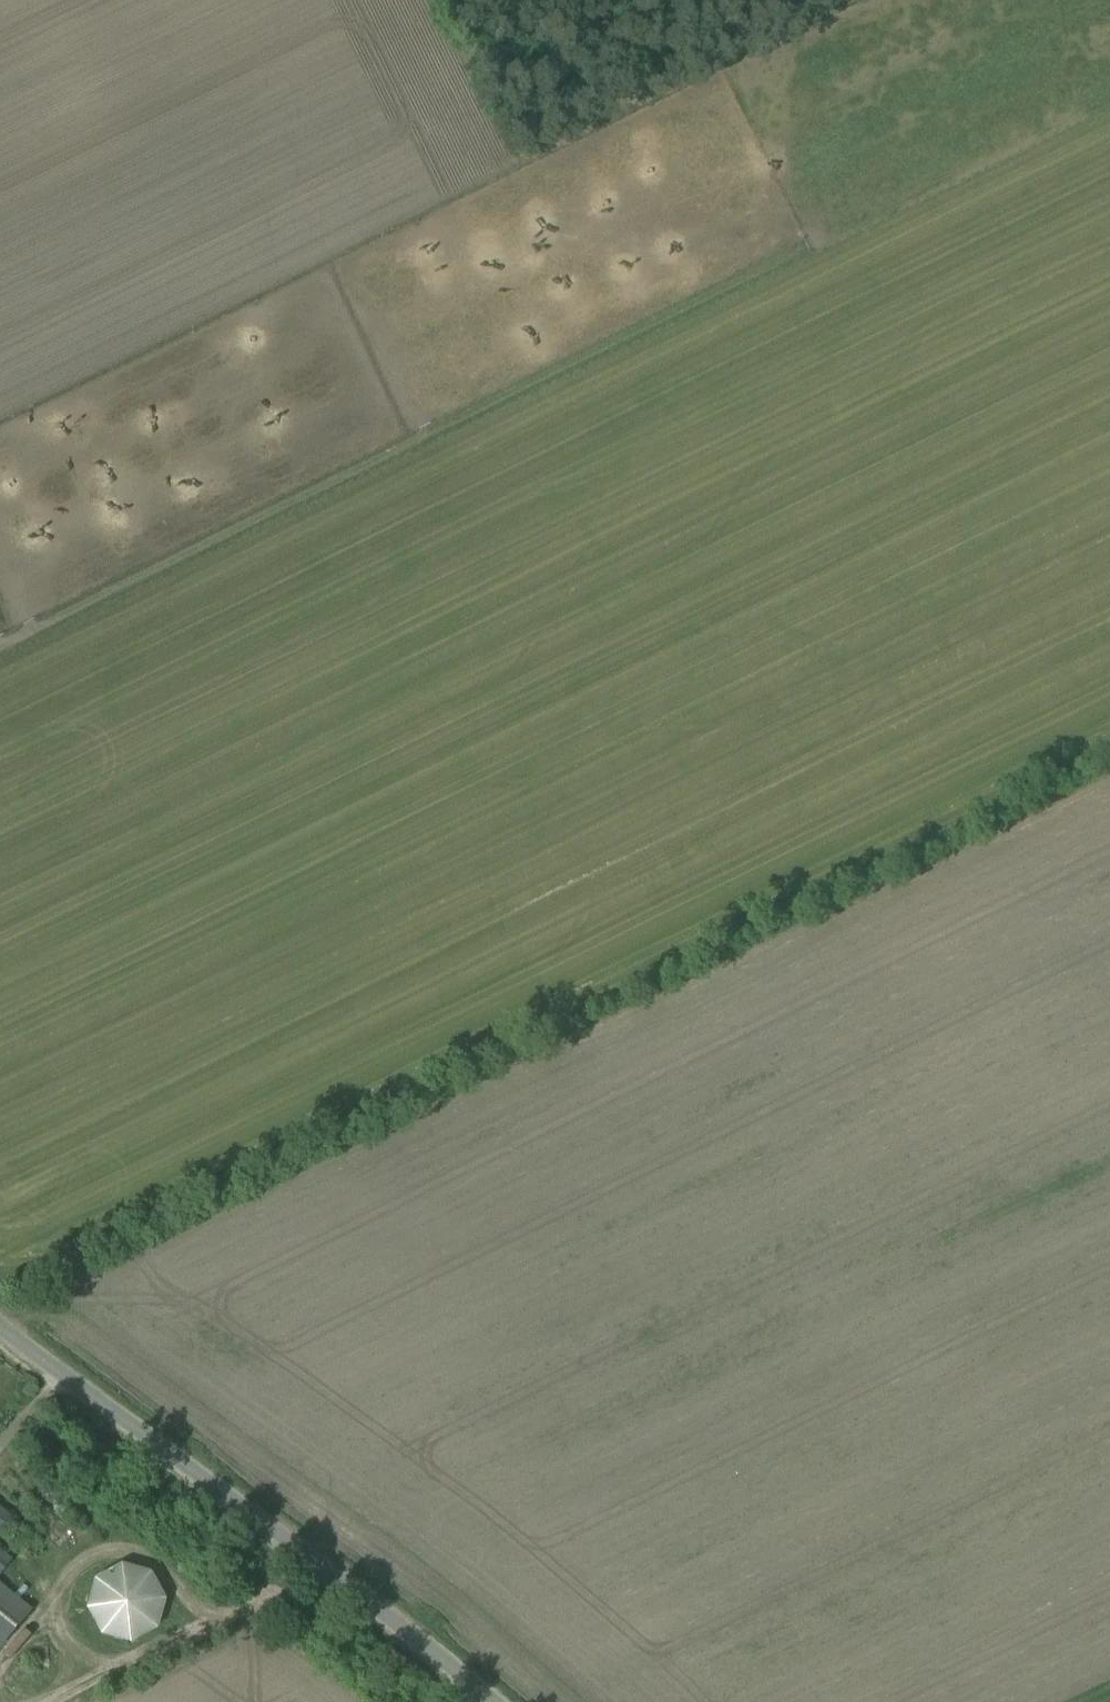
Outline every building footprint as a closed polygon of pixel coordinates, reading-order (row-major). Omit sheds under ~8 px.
[(11,1515),(0,1506),(0,1527),(11,1515)] [(12,1558),(0,1548),(0,1574),(12,1558)] [(168,1615),(139,1555),(80,1584),(109,1643),(168,1615)] [(32,1609),(0,1581),(0,1648),(32,1609)]
